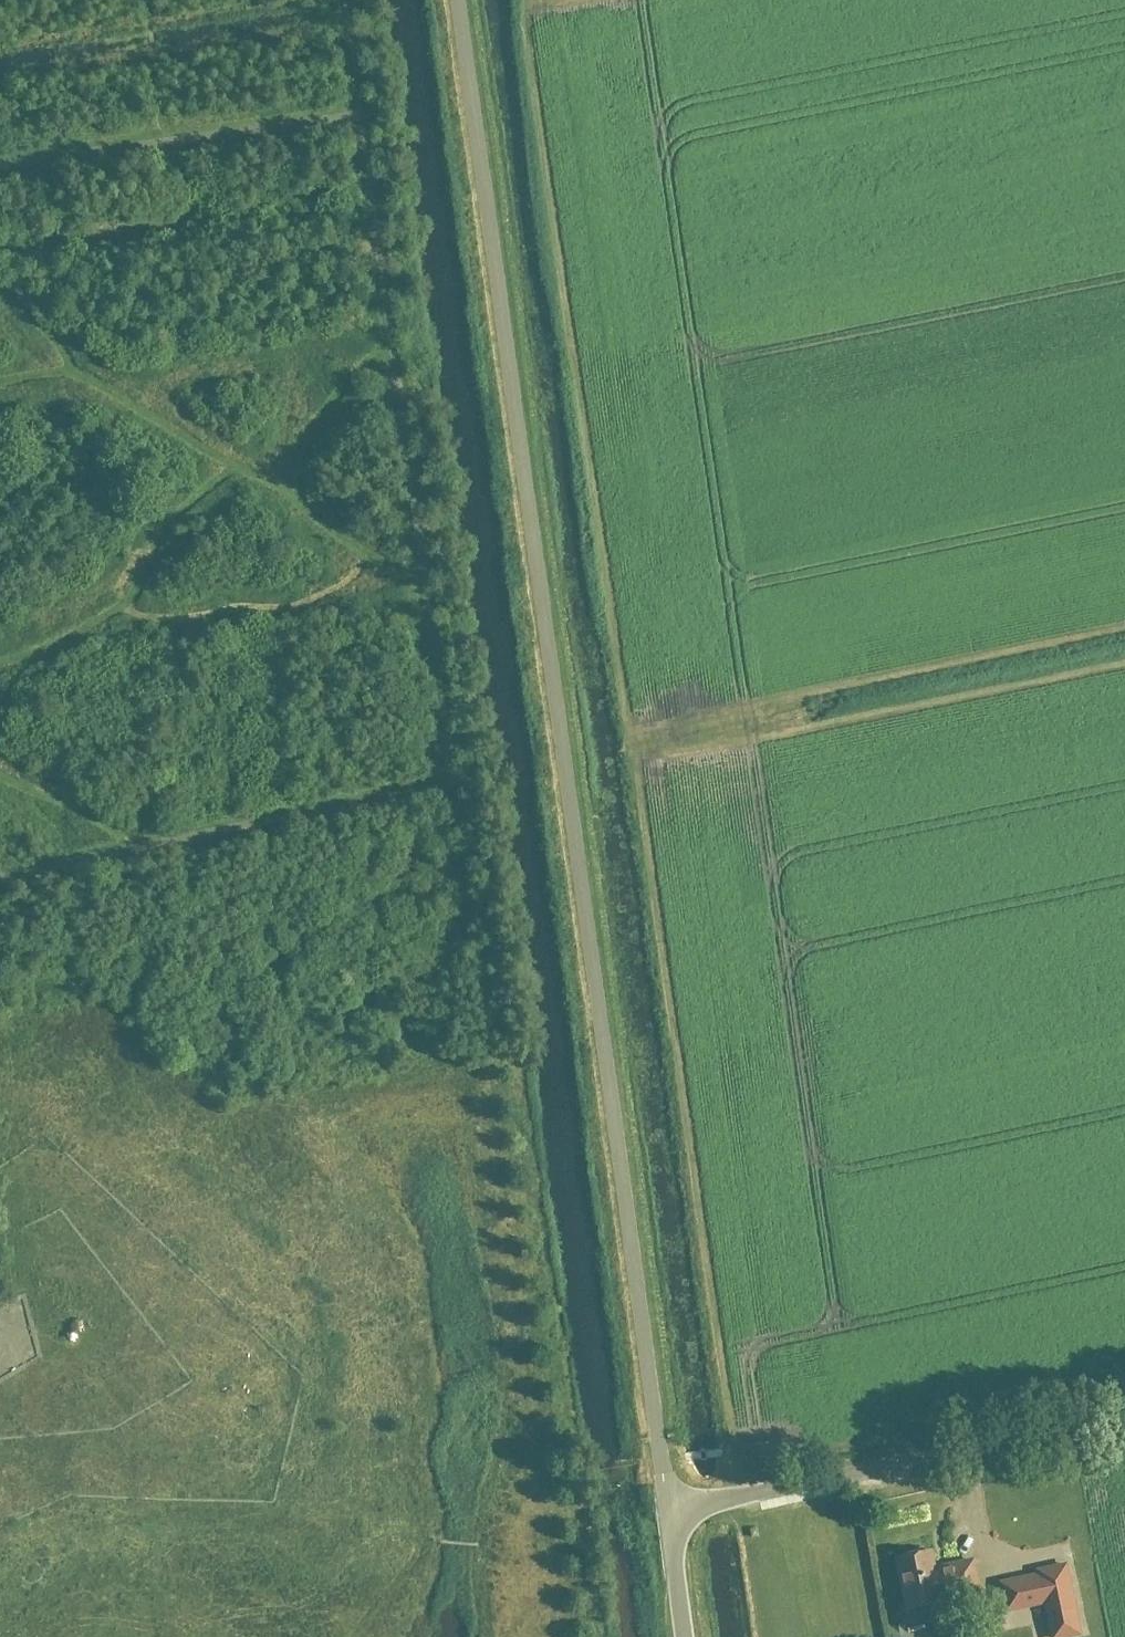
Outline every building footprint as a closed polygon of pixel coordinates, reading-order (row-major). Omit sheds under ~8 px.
[(912,1554),(896,1557),(907,1607),(940,1600),(939,1595),(977,1587),(971,1560),(933,1568),(929,1550),(925,1551),(921,1547),(914,1548),(912,1554)] [(1020,1580),(1002,1584),(1008,1611),(1025,1607),(1044,1603),(1051,1636),(1065,1636),(1078,1634),(1064,1566),(1037,1572),(1038,1576),(1020,1580)]
